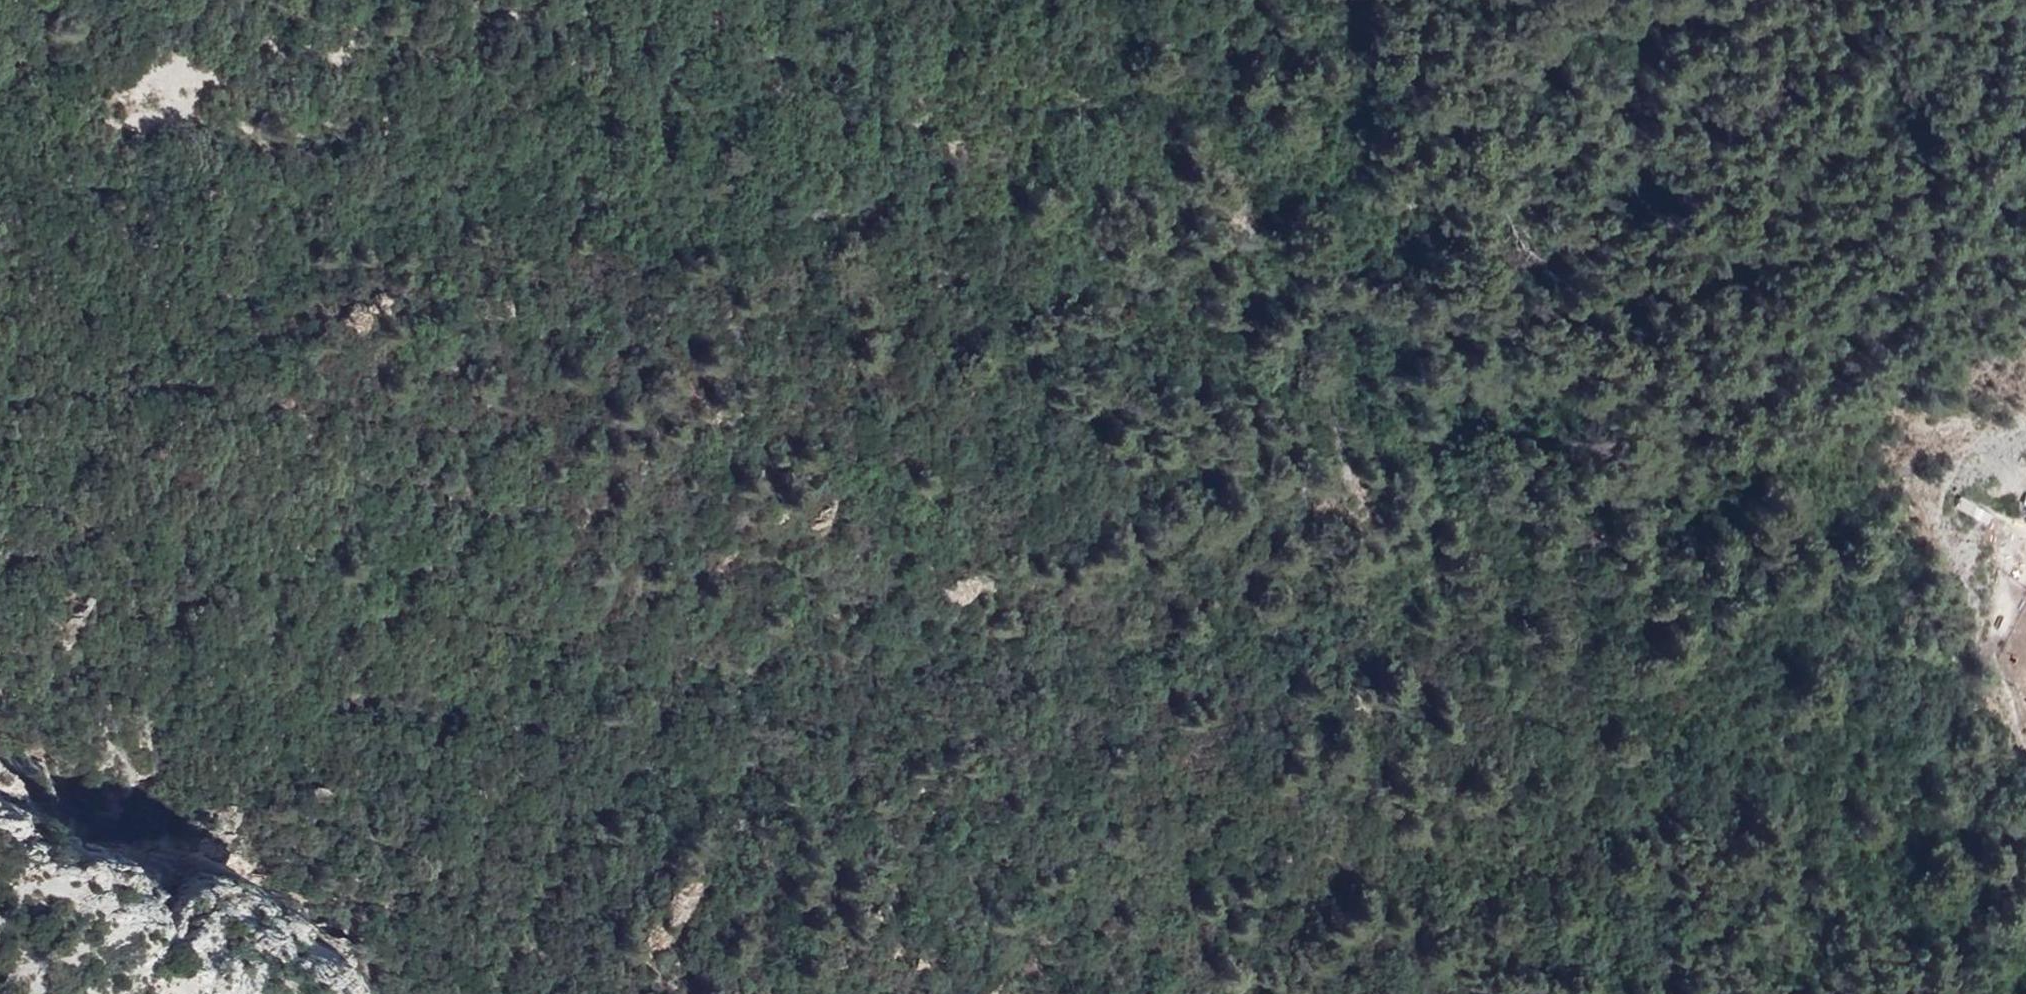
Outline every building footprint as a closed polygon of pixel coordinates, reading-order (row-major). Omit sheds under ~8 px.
[(1996,517),(1968,503),(1964,511),(1992,524),(1996,517)]
